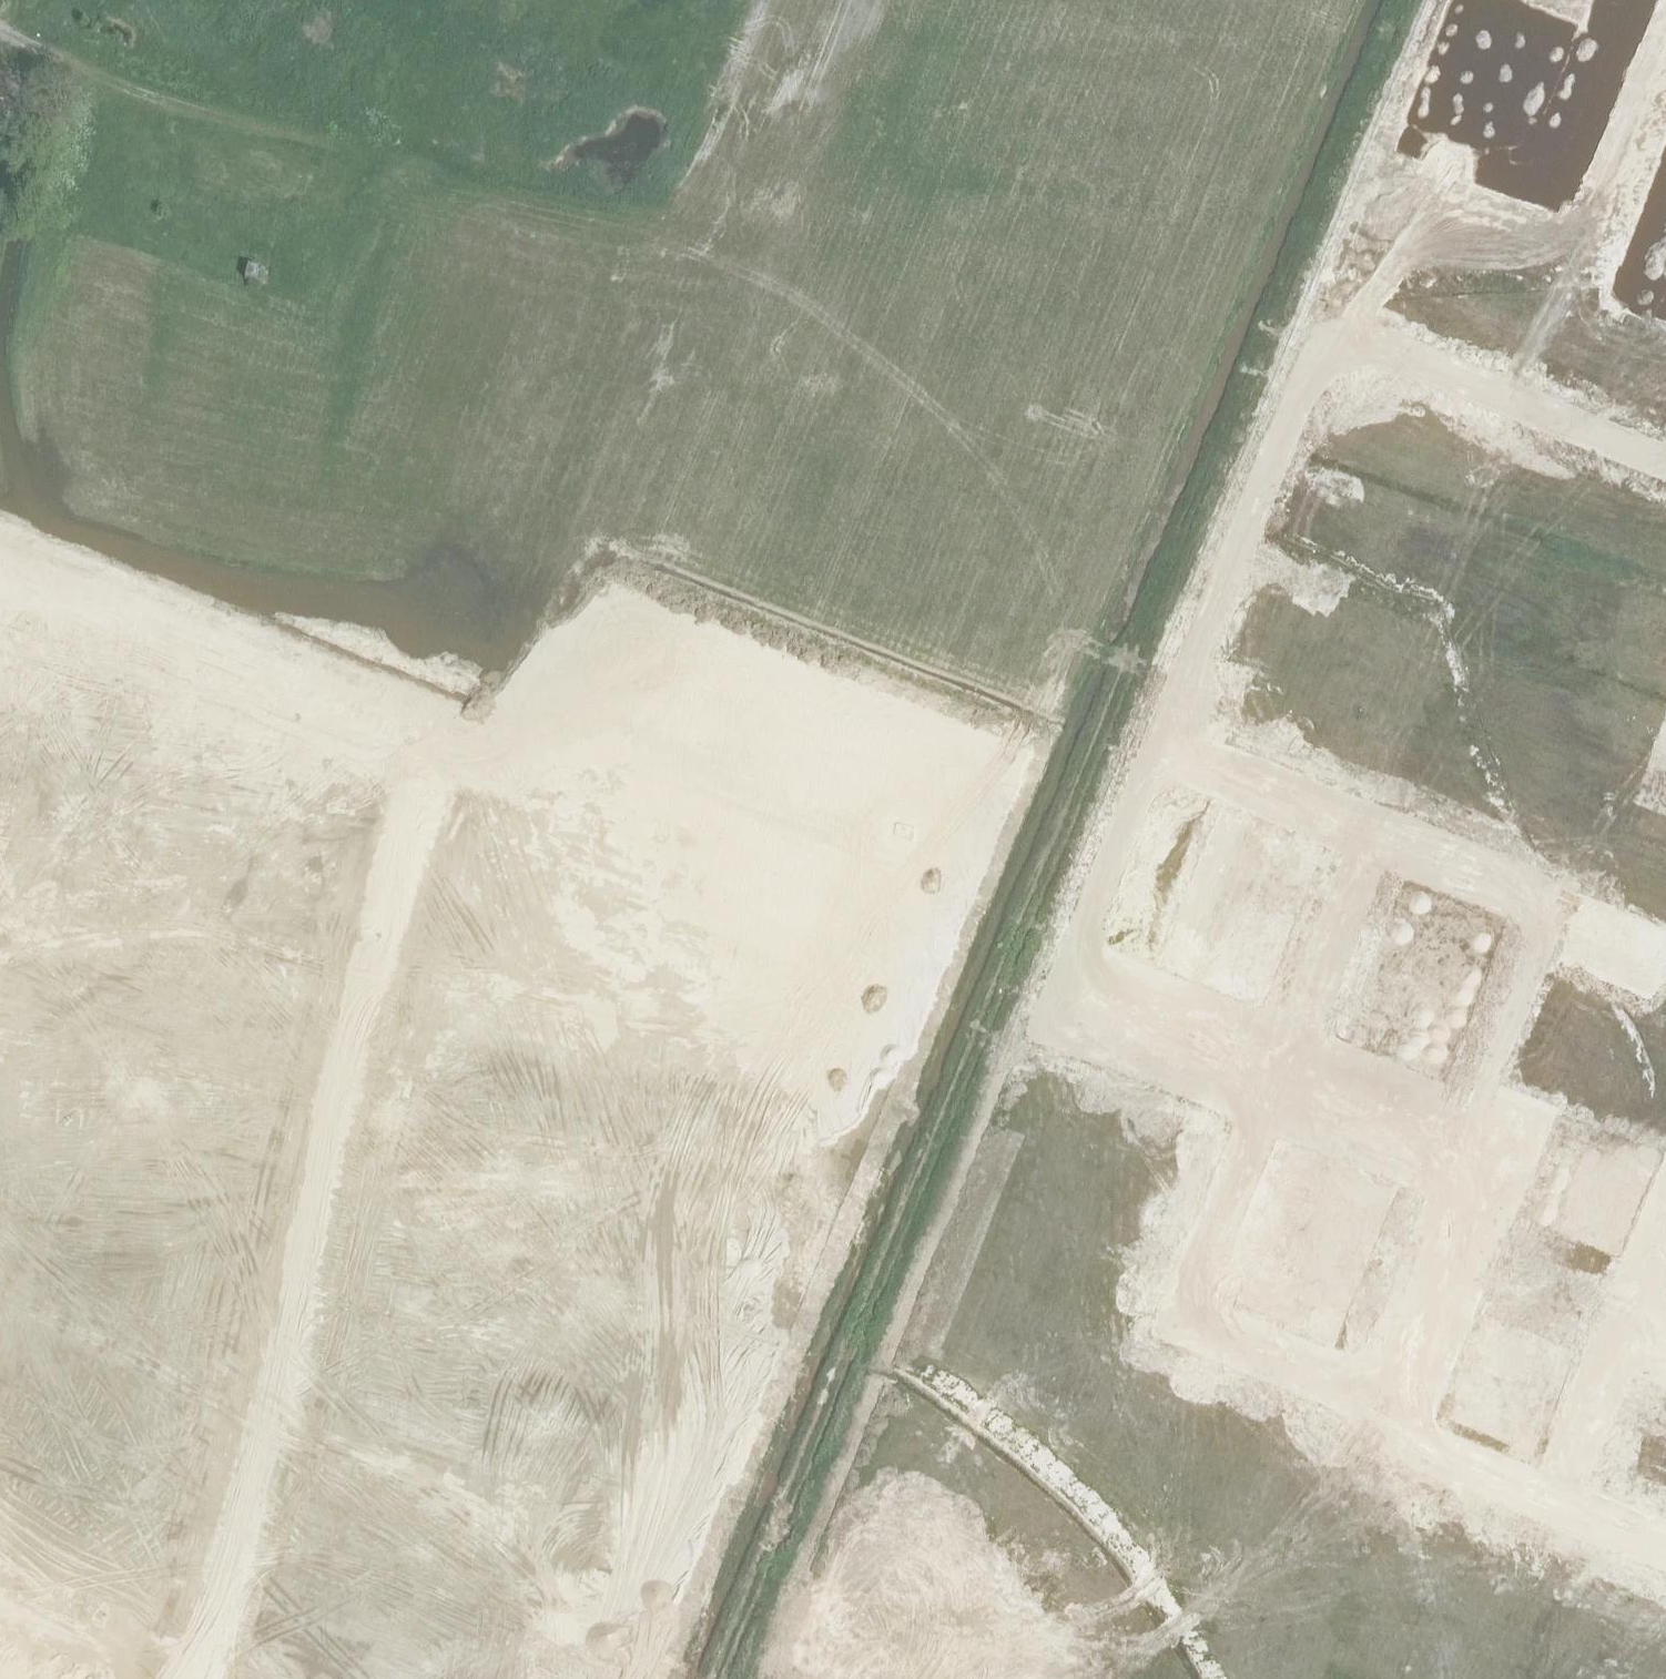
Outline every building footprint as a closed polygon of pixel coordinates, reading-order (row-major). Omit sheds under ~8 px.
[(245,280),(261,284),(264,270),(248,266),(245,280)] [(1593,905),(1568,967),(1650,1001),(1665,962),(1665,935),(1593,905)]
